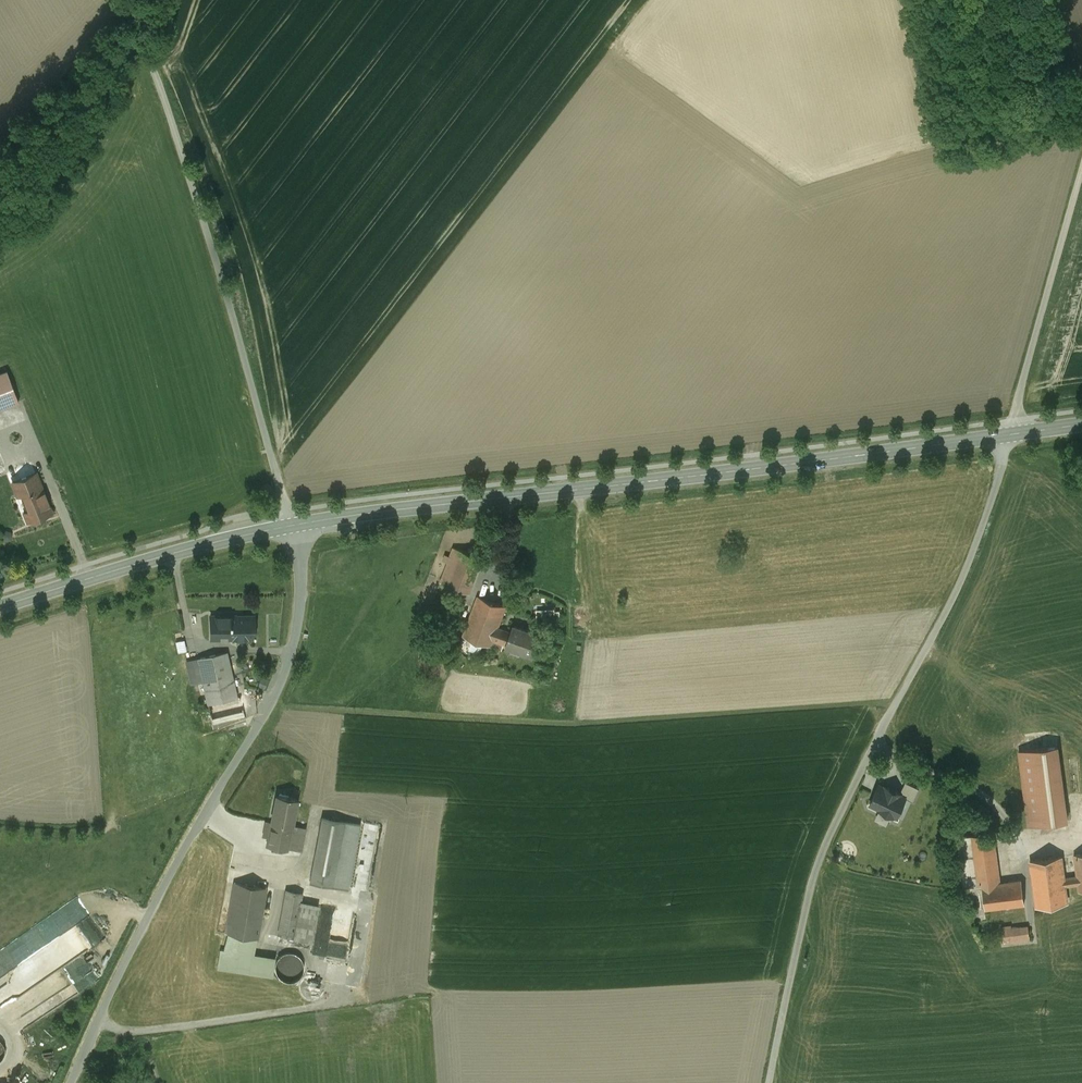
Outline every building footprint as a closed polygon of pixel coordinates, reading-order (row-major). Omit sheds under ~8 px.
[(0,373),(0,408),(19,401),(7,371),(0,373)] [(36,472),(11,481),(17,496),(23,494),(41,487),(42,486),(36,472)] [(41,487),(23,494),(29,509),(24,511),(28,521),(52,512),(41,487)] [(474,555),(453,547),(440,582),(469,592),(482,557),(474,555)] [(505,606),(477,595),(463,635),(491,645),(493,639),(497,627),(505,606)] [(539,609),(540,618),(560,618),(560,608),(539,609)] [(237,615),(210,615),(211,638),(219,638),(218,630),(229,630),(229,638),(254,637),(254,636),(255,636),(255,634),(254,634),(254,616),(237,616),(237,615)] [(539,635),(513,625),(510,632),(506,644),(506,645),(511,647),(510,650),(520,653),(521,650),(532,654),(539,635)] [(510,632),(497,627),(493,639),(506,644),(510,632)] [(226,652),(198,658),(198,659),(203,680),(205,693),(233,687),(234,686),(226,652)] [(198,659),(187,662),(192,682),(203,680),(198,659)] [(233,687),(205,693),(208,703),(236,696),(235,696),(233,687)] [(208,703),(213,725),(245,718),(240,695),(236,696),(208,703)] [(1057,746),(1019,751),(1025,800),(1028,826),(1067,821),(1058,753),(1057,746)] [(919,788),(905,781),(900,793),(901,793),(901,794),(906,797),(913,801),(919,788)] [(879,784),(870,804),(879,808),(879,809),(880,810),(880,809),(894,815),(894,816),(895,817),(895,816),(896,816),(906,797),(901,794),(901,793),(900,793),(885,786),(885,787),(879,784)] [(297,798),(276,794),(271,821),(286,824),(292,825),(297,798)] [(360,824),(322,816),(310,881),(347,888),(360,824)] [(286,824),(271,821),(269,835),(283,838),(286,824)] [(992,833),(957,838),(964,888),(982,885),(999,883),(999,882),(992,833)] [(283,838),(269,835),(267,844),(281,847),(283,838)] [(1074,854),(1077,876),(1078,884),(1079,891),(1081,891),(1081,853),(1074,854)] [(1061,857),(1030,861),(1037,907),(1067,903),(1064,886),(1063,877),(1061,857)] [(1077,876),(1063,877),(1064,886),(1078,884),(1077,876)] [(1021,879),(999,882),(999,883),(982,885),(985,909),(1024,904),(1021,879)] [(266,887),(234,882),(225,932),(257,937),(266,887)] [(311,895),(286,890),(278,933),(303,938),(311,895)] [(54,994),(60,1004),(80,991),(74,981),(93,969),(82,953),(107,936),(92,914),(43,945),(69,985),(54,994)] [(1011,926),(1002,927),(1004,942),(1013,941),(1011,928),(1011,926)] [(1027,926),(1011,928),(1013,941),(1029,939),(1027,926)] [(319,936),(316,951),(327,953),(330,938),(319,936)] [(289,949),(286,949),(283,950),(281,951),(279,952),(278,953),(276,955),(275,957),(273,960),(273,961),(272,963),(272,966),(273,969),(273,970),(273,972),(274,974),(275,976),(277,978),(280,980),(282,982),(284,982),(287,983),(290,983),(293,983),(295,982),(297,982),(299,980),(301,979),(303,977),(304,975),(305,972),(306,970),(306,968),(306,966),(306,964),(306,962),(305,960),(304,959),(303,956),(301,954),(299,952),(297,951),(294,950),(292,949),(289,949)] [(305,975),(305,991),(322,991),(322,975),(305,975)]
